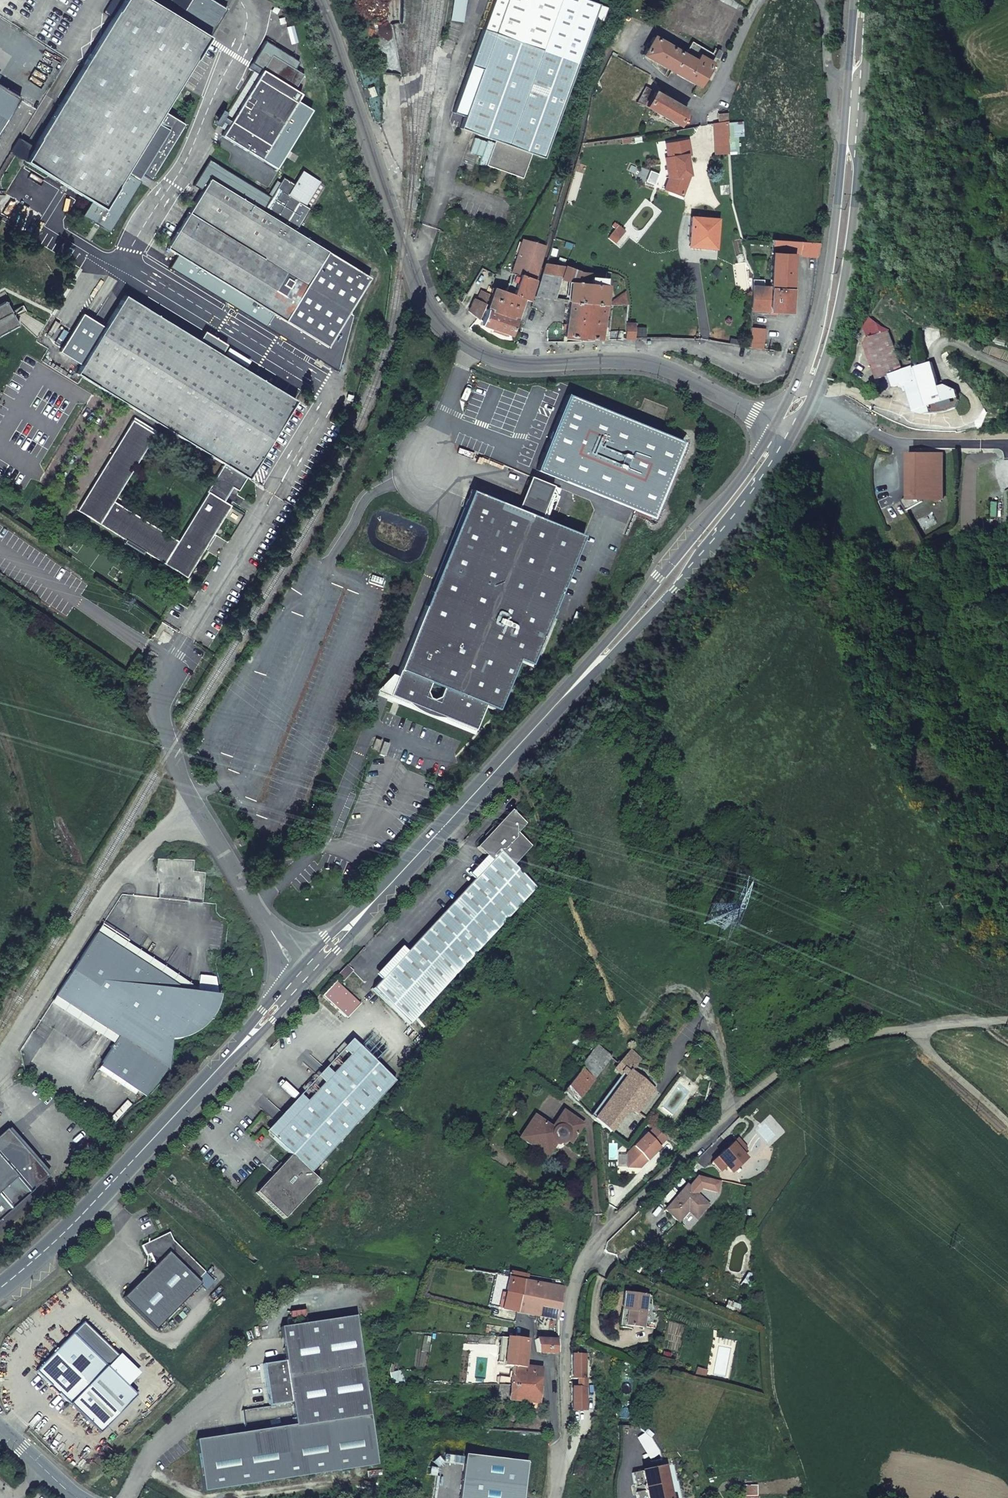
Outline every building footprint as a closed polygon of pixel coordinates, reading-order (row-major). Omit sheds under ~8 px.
[(146,0),(124,0),(34,147),(26,161),(91,200),(82,215),(109,230),(140,180),(125,171),(128,166),(149,179),(183,124),(162,111),(207,37),(177,19),(189,0),(167,0),(161,9),(146,0)] [(451,112),(462,116),(458,128),(494,141),(485,165),(522,178),(531,154),(543,158),(593,18),(602,21),(607,8),(585,0),(490,0),(451,112)] [(643,56),(699,88),(715,58),(718,60),(722,52),(715,49),(712,54),(692,43),(685,56),(654,38),(643,56)] [(261,159),(301,94),(294,90),(303,74),(272,54),(262,71),(223,136),(261,159)] [(0,86),(0,128),(19,98),(0,86)] [(637,103),(646,107),(653,93),(645,89),(637,103)] [(653,93),(646,107),(678,126),(686,112),(653,93)] [(719,123),(726,122),(728,122),(728,114),(719,115),(719,123)] [(728,144),(726,122),(719,123),(714,124),(715,145),(728,144)] [(11,152),(26,161),(34,147),(19,138),(11,152)] [(678,181),(672,189),(674,190),(684,197),(696,181),(696,178),(693,178),(693,173),(696,173),(696,159),(700,159),(700,145),(677,144),(676,158),(674,158),(674,177),(678,181)] [(209,179),(167,248),(178,255),(170,268),(339,373),(354,316),(349,313),(371,279),(296,233),(311,209),(306,206),(306,205),(305,204),(319,181),(303,171),(295,184),(284,177),(262,211),(209,179)] [(668,186),(672,189),(678,181),(674,177),(674,178),(668,186)] [(305,204),(306,205),(321,182),(319,181),(305,204)] [(691,218),(689,244),(703,245),(703,248),(715,249),(718,221),(691,218)] [(625,232),(615,223),(615,224),(612,227),(615,230),(608,238),(614,244),(625,232)] [(494,289),(487,310),(515,320),(523,300),(529,302),(545,247),(522,241),(511,273),(520,277),(516,289),(511,288),(507,290),(506,293),(494,289)] [(770,288),(791,290),(791,289),(794,255),(788,254),(789,241),(772,241),(770,288)] [(794,255),(803,255),(803,242),(789,241),(788,254),(794,255)] [(803,255),(819,257),(820,243),(803,242),(803,255)] [(545,266),(535,297),(555,300),(562,279),(571,282),(568,302),(604,305),(607,285),(605,285),(606,279),(591,277),(591,274),(580,273),(566,268),(545,266)] [(791,290),(770,288),(753,287),(751,310),(789,313),(791,297),(793,297),(794,291),(791,290)] [(480,290),(476,300),(485,303),(489,294),(480,290)] [(626,292),(607,305),(628,306),(626,292)] [(240,474),(247,478),(295,401),(221,355),(227,345),(205,331),(199,341),(125,296),(77,373),(224,464),(220,472),(236,482),(240,474)] [(474,299),(468,311),(478,319),(485,303),(476,300),(474,299)] [(22,324),(9,302),(0,307),(0,336),(22,324)] [(568,302),(564,338),(600,340),(604,305),(568,302)] [(487,310),(482,322),(481,325),(509,336),(515,320),(487,310)] [(626,325),(625,340),(634,340),(636,325),(626,325)] [(955,408),(959,399),(943,393),(917,378),(914,368),(909,370),(908,368),(901,370),(887,331),(880,333),(878,327),(873,329),(865,343),(878,379),(890,375),(895,386),(902,383),(905,382),(908,389),(915,410),(924,414),(947,412),(955,408)] [(750,330),(749,348),(762,350),(763,331),(750,330)] [(565,392),(535,463),(652,514),(683,443),(565,392)] [(239,491),(247,478),(240,474),(236,482),(220,472),(208,492),(209,493),(179,542),(113,501),(154,434),(133,421),(79,510),(124,538),(127,535),(136,541),(134,544),(144,551),(186,577),(230,505),(224,501),(233,487),(239,491)] [(937,451),(905,451),(906,493),(897,499),(903,508),(918,500),(918,497),(931,497),(933,500),(937,497),(937,451)] [(531,477),(518,508),(540,518),(544,509),(552,512),(558,496),(551,493),(553,486),(531,477)] [(518,508),(471,490),(389,695),(408,702),(414,707),(425,713),(428,714),(436,716),(444,717),(475,729),(485,704),(499,710),(519,659),(532,664),(584,535),(540,518),(518,508)] [(127,535),(124,538),(123,541),(132,548),(134,544),(136,541),(127,535)] [(142,554),(144,551),(134,544),(132,548),(142,554)] [(387,700),(473,734),(475,729),(444,717),(436,716),(428,714),(425,713),(414,707),(408,702),(389,695),(387,700)] [(372,990),(377,994),(409,1025),(538,888),(514,865),(532,846),(519,833),(527,824),(512,811),(477,848),(491,861),(372,990)] [(95,934),(55,997),(118,1037),(101,1063),(149,1094),(158,1083),(167,1069),(169,1070),(173,1041),(181,1040),(186,1039),(191,1038),(195,1035),(199,1032),(204,1027),(209,1022),(212,1017),(215,1013),(216,1010),(220,996),(222,976),(205,974),(203,994),(171,991),(171,983),(95,934)] [(347,966),(336,978),(342,984),(353,972),(347,966)] [(360,1005),(335,982),(322,996),(347,1019),(360,1005)] [(266,1132),(274,1139),(359,1048),(351,1040),(266,1132)] [(611,1057),(598,1046),(581,1069),(593,1079),(611,1057)] [(291,1156),(256,1193),(284,1219),(319,1182),(310,1173),(395,1082),(359,1048),(274,1139),(291,1156)] [(615,1070),(625,1078),(630,1071),(632,1073),(641,1061),(630,1052),(615,1070)] [(581,1069),(565,1090),(566,1091),(577,1100),(593,1079),(581,1069)] [(625,1078),(595,1118),(610,1132),(629,1107),(636,1113),(653,1090),(632,1073),(630,1071),(625,1078)] [(572,1118),(573,1117),(564,1110),(552,1128),(541,1121),(530,1138),(546,1148),(553,1137),(554,1138),(555,1139),(557,1140),(558,1141),(560,1141),(563,1141),(566,1140),(568,1139),(572,1141),(582,1126),(572,1118)] [(584,1123),(573,1117),(572,1118),(582,1126),(584,1123)] [(654,1126),(647,1134),(659,1147),(669,1138),(654,1126)] [(0,1130),(0,1220),(46,1176),(1,1129),(0,1130)] [(647,1134),(646,1133),(626,1154),(626,1168),(639,1169),(660,1147),(659,1147),(647,1134)] [(736,1139),(725,1150),(729,1154),(740,1143),(736,1139)] [(731,1173),(745,1160),(746,1158),(745,1157),(742,1154),(744,1152),(745,1151),(745,1148),(744,1147),(740,1143),(729,1154),(725,1150),(712,1162),(720,1171),(725,1167),(731,1173)] [(721,1182),(698,1176),(688,1188),(686,1186),(665,1210),(678,1222),(688,1211),(695,1218),(708,1205),(697,1196),(702,1190),(719,1193),(721,1182)] [(154,1266),(123,1298),(155,1330),(200,1284),(196,1281),(204,1272),(172,1240),(168,1233),(141,1246),(146,1256),(149,1254),(154,1266)] [(504,1270),(502,1276),(508,1277),(502,1307),(502,1308),(516,1311),(522,1279),(523,1274),(504,1270)] [(502,1307),(508,1277),(502,1276),(494,1275),(488,1304),(502,1307)] [(522,1279),(516,1311),(536,1314),(558,1318),(564,1287),(522,1279)] [(648,1296),(624,1293),(622,1310),(629,1311),(627,1326),(645,1328),(648,1296)] [(355,1316),(280,1328),(285,1361),(263,1364),(269,1406),(291,1403),(295,1425),(196,1440),(204,1492),(378,1465),(355,1316)] [(83,1322),(35,1371),(99,1434),(136,1396),(107,1367),(117,1356),(83,1322)] [(507,1338),(500,1337),(497,1364),(504,1364),(507,1338)] [(539,1386),(532,1386),(533,1367),(524,1366),(526,1339),(511,1338),(507,1338),(504,1364),(512,1365),(511,1377),(498,1376),(496,1385),(498,1385),(497,1397),(539,1401),(539,1386)] [(558,1353),(557,1340),(536,1339),(537,1352),(558,1353)] [(571,1354),(571,1379),(577,1379),(584,1379),(584,1354),(571,1354)] [(532,1386),(539,1386),(540,1368),(533,1367),(532,1386)] [(584,1379),(577,1379),(577,1382),(577,1390),(581,1390),(581,1383),(586,1383),(586,1379),(584,1379)] [(571,1382),(572,1410),(586,1410),(586,1383),(581,1383),(581,1390),(577,1390),(577,1382),(571,1382)] [(632,1474),(637,1497),(671,1497),(664,1467),(632,1474)]
